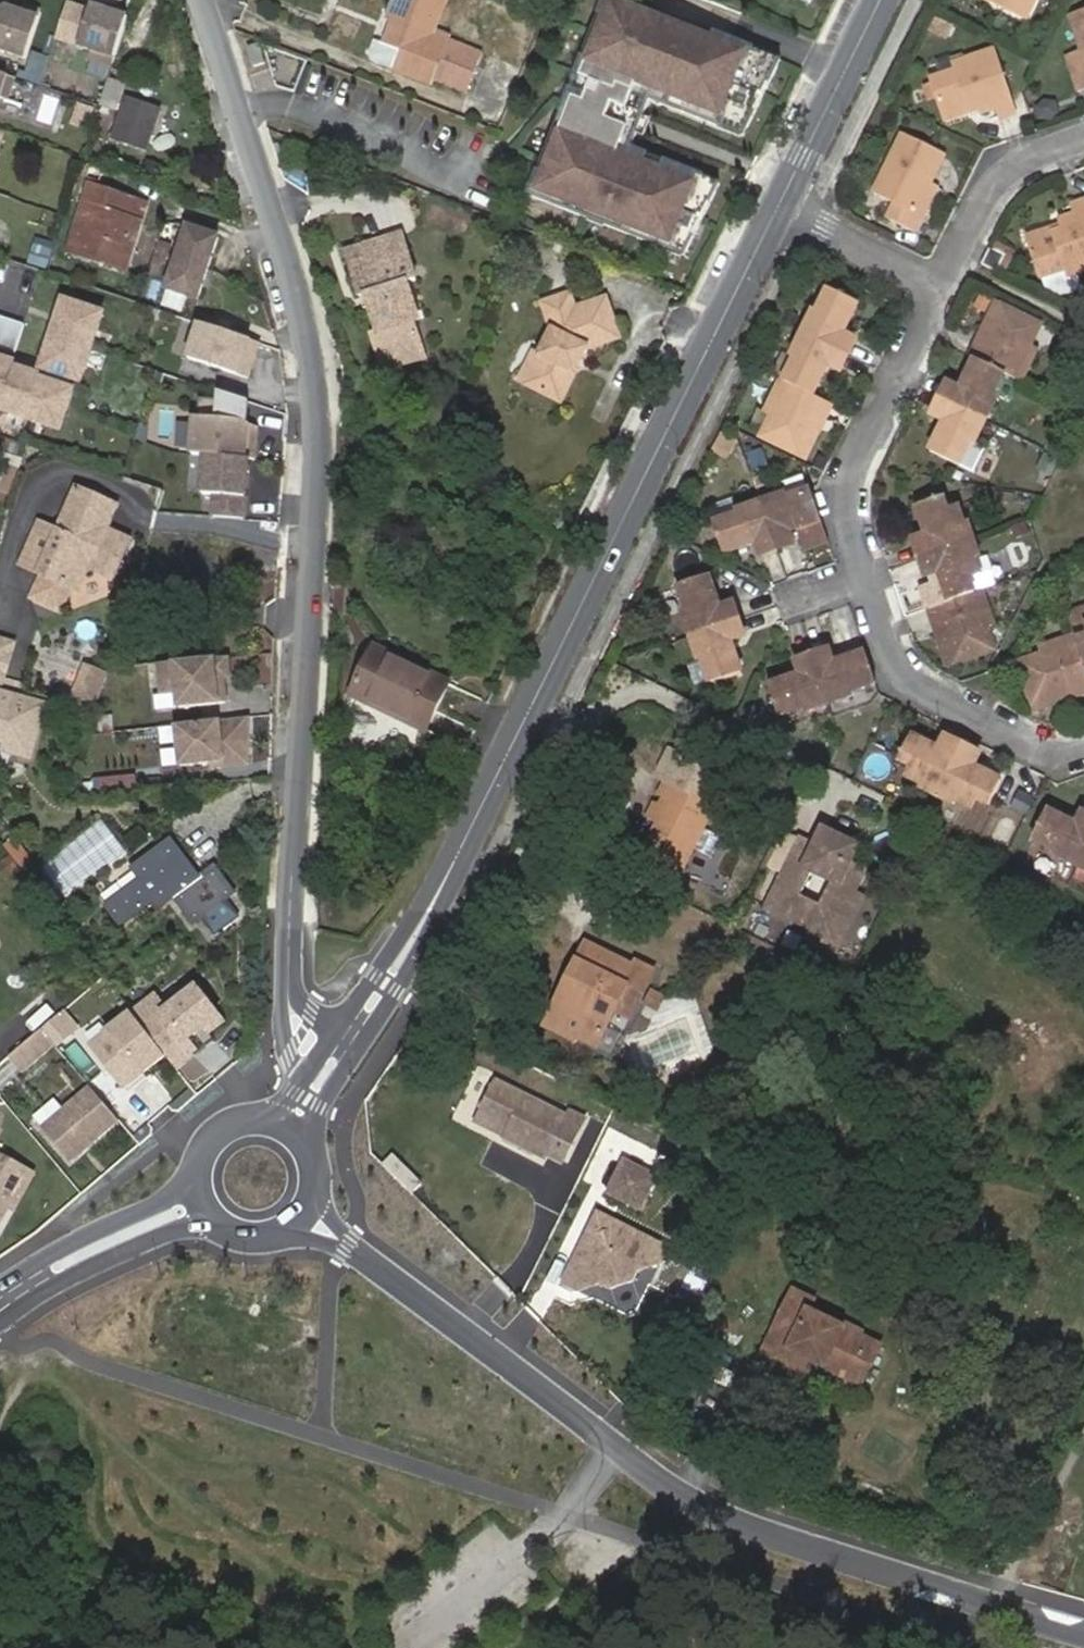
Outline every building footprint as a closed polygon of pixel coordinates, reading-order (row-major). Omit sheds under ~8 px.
[(400,33),(392,55),(384,73),(400,80),(432,93),(435,85),(478,103),(493,66),(451,48),(452,43),(439,38),(455,4),(443,0),(403,0),(395,20),(403,24),(400,33)] [(647,103),(741,140),(780,65),(613,0),(604,0),(526,199),(681,259),(717,188),(628,153),(647,103)] [(1026,16),(1034,0),(992,0),(1026,16)] [(113,69),(130,21),(94,9),(80,48),(93,53),(90,61),(113,69)] [(27,63),(43,17),(26,11),(24,17),(9,11),(0,15),(0,53),(27,63)] [(1064,24),(1074,58),(1044,69),(1054,99),(1083,87),(1083,86),(1082,79),(1083,79),(1083,17),(1064,24)] [(391,29),(400,33),(403,24),(395,20),(391,29)] [(1032,34),(1024,50),(1035,55),(1044,39),(1032,34)] [(980,96),(983,105),(986,112),(999,106),(1003,116),(1019,110),(996,47),(950,64),(953,70),(931,77),(942,109),(980,96)] [(258,72),(269,68),(262,48),(251,52),(258,72)] [(384,73),(392,55),(382,50),(375,65),(378,70),(384,73)] [(16,81),(0,75),(0,102),(1,99),(8,102),(16,81)] [(124,89),(108,83),(99,109),(114,115),(124,89)] [(945,117),(983,105),(980,96),(942,109),(945,117)] [(160,113),(127,102),(114,141),(147,153),(160,113)] [(920,211),(933,184),(947,155),(905,136),(879,190),(898,201),(890,216),(918,229),(926,214),(920,211)] [(181,174),(168,169),(163,188),(176,192),(181,174)] [(939,186),(933,184),(920,211),(926,214),(939,186)] [(150,208),(90,188),(68,254),(128,273),(150,208)] [(1019,249),(1027,275),(1050,267),(1054,281),(1083,271),(1083,216),(1079,203),(1063,207),(1066,218),(1050,224),(1051,226),(1054,236),(1019,249)] [(1016,239),(1019,249),(1054,236),(1051,226),(1016,239)] [(198,301),(219,239),(188,230),(167,291),(198,301)] [(410,241),(355,258),(369,303),(376,301),(380,313),(385,331),(379,333),(386,359),(428,348),(421,321),(427,320),(415,284),(424,282),(410,241)] [(1007,252),(989,244),(980,261),(998,271),(1007,252)] [(45,269),(67,276),(73,259),(51,252),(45,269)] [(811,306),(801,329),(850,352),(857,337),(854,335),(868,305),(827,286),(817,309),(811,306)] [(548,364),(537,388),(571,403),(591,361),(620,340),(605,299),(574,310),(568,294),(539,304),(556,350),(548,364)] [(976,349),(1010,365),(1024,372),(1039,342),(1029,336),(1038,316),(996,296),(973,348),(976,349)] [(376,301),(369,303),(374,316),(380,313),(376,301)] [(41,370),(78,382),(99,315),(62,303),(41,370)] [(11,351),(21,323),(0,316),(0,347),(11,351)] [(187,359),(246,379),(258,346),(199,325),(187,359)] [(850,352),(801,329),(790,352),(795,354),(783,379),(823,398),(837,369),(841,371),(850,352)] [(857,337),(850,352),(857,355),(863,340),(857,337)] [(389,372),(431,361),(428,348),(386,359),(389,372)] [(945,397),(991,418),(998,401),(994,399),(1010,365),(976,349),(962,381),(958,380),(954,378),(945,397)] [(857,355),(850,352),(841,371),(848,374),(857,355)] [(11,365),(0,361),(0,412),(58,431),(70,392),(37,381),(38,378),(10,369),(11,365)] [(530,385),(537,388),(548,364),(541,361),(530,385)] [(939,394),(945,397),(954,378),(948,375),(939,394)] [(823,398),(783,379),(777,376),(762,408),(770,411),(760,433),(808,455),(833,402),(823,398)] [(931,409),(938,412),(945,397),(939,394),(931,409)] [(945,397),(938,412),(945,415),(932,442),(966,459),(978,431),(984,434),(991,418),(945,397)] [(215,519),(243,522),(248,465),(255,466),(258,431),(244,425),(224,423),(225,404),(199,402),(195,457),(208,458),(204,496),(217,497),(215,519)] [(984,434),(978,431),(966,459),(975,464),(988,436),(984,434)] [(1003,444),(988,436),(975,464),(990,471),(1003,444)] [(778,491),(761,497),(774,539),(789,533),(787,526),(797,522),(821,514),(811,486),(780,497),(778,491)] [(929,548),(979,533),(973,518),(970,519),(962,500),(956,502),(950,487),(921,498),(932,530),(924,533),(929,548)] [(86,497),(66,537),(118,555),(123,557),(129,544),(109,535),(119,512),(86,497)] [(774,539),(761,497),(740,505),(741,510),(717,518),(727,547),(754,537),(757,544),(774,539)] [(828,534),(821,514),(797,522),(804,542),(828,534)] [(789,533),(774,539),(776,547),(792,540),(789,533)] [(914,536),(919,551),(929,548),(924,533),(914,536)] [(942,563),(953,593),(983,583),(978,570),(984,566),(985,561),(979,550),(984,548),(979,533),(929,548),(935,566),(942,563)] [(38,579),(53,538),(45,534),(26,573),(38,579)] [(118,555),(66,537),(64,543),(45,582),(48,583),(65,591),(74,595),(79,598),(92,574),(107,581),(118,555)] [(64,543),(53,538),(38,579),(45,582),(64,543)] [(774,539),(757,544),(759,552),(776,547),(774,539)] [(123,557),(134,561),(141,550),(129,544),(123,557)] [(925,569),(935,566),(929,548),(919,551),(925,569)] [(123,557),(118,555),(107,581),(109,582),(123,557)] [(121,588),(134,561),(123,557),(109,582),(121,588)] [(728,616),(723,603),(717,605),(705,572),(676,582),(685,607),(678,610),(686,631),(728,616)] [(983,583),(953,593),(932,602),(949,655),(994,637),(989,623),(998,620),(986,582),(983,583)] [(65,591),(48,583),(38,605),(64,617),(74,595),(65,591)] [(732,600),(723,603),(728,616),(737,613),(732,600)] [(737,613),(728,616),(732,632),(742,628),(737,613)] [(728,616),(686,631),(695,656),(701,654),(708,677),(737,667),(727,634),(732,632),(728,616)] [(1080,635),(1078,630),(1050,640),(1053,647),(1028,657),(1043,700),(1083,685),(1083,646),(1080,635)] [(5,655),(0,668),(0,675),(8,678),(19,649),(0,642),(0,654),(5,655)] [(811,647),(814,657),(828,651),(824,642),(811,647)] [(796,662),(814,657),(811,647),(793,653),(796,662)] [(420,733),(442,680),(373,648),(350,699),(420,733)] [(828,651),(814,657),(830,703),(849,695),(847,688),(874,679),(863,649),(831,660),(828,651)] [(830,703),(814,657),(796,662),(799,670),(769,681),(779,711),(809,700),(812,708),(830,703)] [(226,661),(153,667),(156,701),(174,700),(175,712),(225,708),(223,684),(228,683),(226,661)] [(87,680),(74,715),(94,722),(106,687),(87,680)] [(452,684),(442,680),(420,733),(426,735),(452,684)] [(0,691),(0,754),(33,763),(48,705),(0,691)] [(248,723),(176,729),(181,771),(211,768),(211,773),(246,769),(248,723)] [(961,747),(945,741),(941,741),(919,730),(905,761),(917,767),(913,775),(926,781),(923,788),(939,794),(961,747)] [(949,733),(945,741),(961,747),(965,739),(949,733)] [(965,739),(961,747),(974,752),(977,744),(965,739)] [(961,747),(939,794),(950,799),(952,794),(966,800),(970,792),(983,799),(997,767),(973,755),(974,752),(961,747)] [(666,815),(648,850),(680,866),(726,779),(670,750),(663,763),(662,767),(663,773),(665,776),(668,778),(652,807),(666,815)] [(1079,811),(1078,814),(1048,800),(1034,833),(1063,846),(1059,855),(1078,863),(1083,849),(1083,813),(1079,811)] [(632,842),(648,850),(666,815),(652,807),(632,842)] [(932,827),(937,817),(924,812),(920,821),(932,827)] [(831,841),(817,832),(776,895),(816,922),(827,929),(842,926),(865,892),(878,872),(864,863),(874,847),(841,826),(831,841)] [(172,838),(148,855),(149,903),(153,900),(167,890),(176,899),(190,888),(180,874),(192,867),(172,838)] [(149,903),(148,855),(133,868),(142,881),(106,907),(118,925),(149,903)] [(201,880),(192,867),(180,874),(190,888),(201,880)] [(201,880),(190,888),(176,899),(191,924),(200,918),(213,936),(231,925),(219,905),(227,899),(211,874),(201,880)] [(167,890),(153,900),(159,911),(176,899),(167,890)] [(865,892),(842,926),(827,929),(816,922),(809,933),(839,953),(874,898),(865,892)] [(620,988),(637,998),(655,965),(636,956),(633,963),(584,940),(576,956),(584,960),(556,1017),(596,1035),(612,1003),(620,988)] [(584,960),(576,956),(550,1014),(556,1017),(584,960)] [(227,1019),(197,987),(150,1023),(154,1041),(177,1069),(227,1019)] [(630,1012),(637,998),(620,988),(612,1003),(630,1012)] [(59,1009),(39,1027),(51,1041),(53,1044),(73,1026),(59,1009)] [(130,1014),(87,1045),(130,1096),(165,1061),(130,1014)] [(39,1027),(7,1054),(20,1068),(51,1041),(39,1027)] [(493,1080),(476,1113),(501,1125),(498,1131),(534,1148),(537,1142),(552,1149),(567,1157),(588,1114),(573,1107),(569,1116),(493,1080)] [(116,1118),(87,1085),(38,1127),(67,1160),(116,1118)] [(476,1113),(473,1119),(498,1131),(501,1125),(476,1113)] [(537,1142),(534,1148),(550,1155),(552,1149),(537,1142)] [(0,1153),(0,1218),(7,1205),(12,1207),(32,1170),(0,1153)] [(394,1153),(381,1163),(405,1192),(418,1181),(394,1153)] [(644,1207),(661,1171),(632,1156),(614,1192),(644,1207)] [(671,1246),(613,1216),(599,1223),(575,1270),(594,1276),(619,1270),(628,1273),(639,1271),(640,1265),(664,1259),(671,1246)] [(856,1347),(861,1335),(805,1308),(809,1298),(791,1290),(755,1364),(794,1383),(808,1355),(864,1382),(876,1356),(856,1347)] [(882,1344),(861,1335),(856,1347),(876,1356),(882,1344)]
